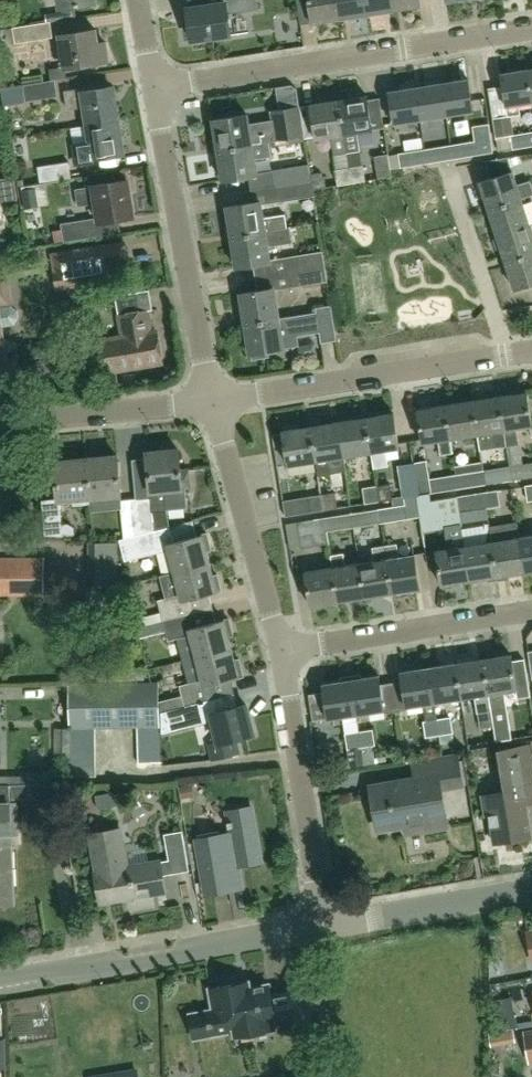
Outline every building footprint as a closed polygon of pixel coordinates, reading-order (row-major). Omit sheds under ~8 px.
[(230,1),(187,7),(192,40),(230,35),(226,13),(258,9),(257,0),(230,0),(230,1)] [(337,0),(309,0),(312,23),(340,18),(337,0)] [(340,18),(367,14),(364,0),(337,0),(340,18)] [(367,14),(393,10),(392,0),(364,0),(367,14)] [(393,10),(420,6),(419,0),(392,0),(393,10)] [(51,21),(14,27),(16,43),(53,37),(51,21)] [(64,67),(70,66),(107,60),(104,41),(96,42),(94,29),(59,35),(64,67)] [(509,115),(518,114),(517,104),(531,102),(531,93),(528,70),(502,74),(509,115)] [(442,83),(446,115),(474,111),(469,79),(442,83)] [(58,96),(56,80),(24,85),(26,101),(58,96)] [(416,87),(421,119),(446,115),(442,83),(416,87)] [(88,124),(117,120),(112,86),(84,90),(83,87),(65,90),(67,108),(85,105),(88,124)] [(394,123),(421,119),(416,87),(389,92),(394,123)] [(338,100),(346,154),(359,152),(356,133),(372,130),(366,95),(338,100)] [(346,154),(338,100),(309,104),(315,140),(330,137),(333,156),(346,154)] [(300,105),(265,111),(268,126),(248,129),(246,114),(212,119),(216,150),(288,139),(289,143),(306,141),(300,105)] [(94,157),(122,153),(117,120),(88,124),(91,142),(73,144),(76,163),(95,160),(94,157)] [(451,144),(453,159),(494,153),(490,124),(473,126),(475,140),(451,144)] [(513,149),(531,146),(531,132),(511,135),(513,149)] [(513,149),(511,135),(497,138),(500,151),(513,149)] [(288,139),(216,150),(221,181),(256,175),(253,159),(271,156),(269,146),(289,143),(288,139)] [(425,148),(427,163),(453,159),(451,144),(425,148)] [(401,167),(427,163),(425,148),(399,153),(401,167)] [(375,156),(379,178),(392,176),(389,154),(375,156)] [(38,166),(41,183),(73,178),(70,161),(38,166)] [(312,180),(310,165),(275,170),(277,185),(312,180)] [(349,168),(351,183),(366,180),(364,165),(349,168)] [(351,183),(349,168),(336,170),(338,185),(351,183)] [(488,209),(521,198),(531,194),(531,191),(529,180),(516,185),(512,171),(479,181),(488,209)] [(98,222),(133,216),(126,179),(91,184),(91,186),(75,189),(78,206),(95,203),(98,222)] [(312,180),(277,185),(279,200),(314,195),(312,180)] [(521,198),(488,209),(497,235),(529,224),(521,198)] [(225,207),(230,237),(288,227),(285,214),(263,218),(260,201),(225,207)] [(64,240),(97,235),(94,216),(61,221),(64,240)] [(506,262),(531,253),(531,233),(529,224),(497,235),(493,238),(497,247),(501,248),(506,262)] [(267,246),(292,242),(290,228),(288,228),(288,227),(230,237),(235,267),(270,261),(267,246)] [(124,243),(53,255),(55,271),(54,271),(57,288),(97,281),(97,282),(114,279),(111,261),(127,258),(124,243)] [(323,252),(289,257),(291,272),(325,266),(323,252)] [(506,262),(514,288),(531,282),(531,253),(506,262)] [(325,266),(291,272),(293,287),(328,281),(325,266)] [(1,325),(13,324),(17,317),(16,309),(10,305),(7,281),(0,282),(0,383),(20,381),(17,358),(6,359),(1,325)] [(244,324),(279,318),(274,288),(240,293),(244,324)] [(115,296),(117,309),(136,306),(134,293),(115,296)] [(249,354),(252,353),(252,359),(268,356),(268,351),(284,348),(282,338),(319,332),(321,342),(336,340),(331,305),(315,307),(316,312),(279,318),(244,324),(249,354)] [(151,331),(147,311),(118,316),(121,336),(97,340),(103,373),(162,363),(156,330),(151,331)] [(508,445),(519,444),(516,427),(531,424),(531,422),(527,391),(499,395),(508,445)] [(472,400),(478,433),(494,431),(497,447),(508,445),(499,395),(472,400)] [(444,404),(450,438),(478,433),(472,400),(444,404)] [(452,452),(450,438),(444,404),(417,409),(423,443),(438,440),(440,454),(452,452)] [(393,413),(364,417),(370,451),(373,468),(388,466),(385,449),(398,446),(393,413)] [(336,422),(342,456),(370,451),(364,417),(336,422)] [(342,456),(336,422),(308,426),(314,460),(342,456)] [(314,460),(308,426),(282,431),(287,464),(314,460)] [(136,498),(140,535),(155,531),(153,511),(167,509),(167,508),(183,506),(187,502),(185,487),(188,487),(187,469),(179,469),(178,450),(175,450),(172,446),(159,447),(157,452),(146,453),(150,497),(136,498)] [(85,458),(88,496),(120,493),(116,455),(85,458)] [(85,458),(70,460),(53,462),(57,500),(88,496),(85,458)] [(419,495),(431,493),(459,489),(456,474),(430,478),(427,460),(414,462),(419,495)] [(405,497),(416,496),(419,495),(414,462),(400,465),(404,492),(405,497)] [(512,466),(514,480),(531,477),(531,462),(522,464),(512,466)] [(459,489),(486,485),(484,470),(481,470),(479,463),(456,466),(457,474),(456,474),(459,489)] [(484,470),(486,485),(514,480),(512,466),(484,470)] [(376,486),(378,501),(393,499),(391,484),(376,486)] [(378,501),(376,486),(364,488),(366,503),(378,501)] [(322,510),(323,510),(349,506),(347,490),(319,495),(322,510)] [(484,492),(487,507),(501,505),(498,490),(484,492)] [(487,507),(484,492),(458,496),(460,509),(474,507),(474,509),(487,507)] [(432,501),(431,493),(419,495),(416,496),(419,517),(422,530),(459,523),(455,497),(432,501)] [(322,510),(319,495),(309,496),(311,512),(322,510)] [(379,509),(381,523),(419,517),(416,496),(405,497),(396,499),(397,506),(379,509)] [(140,535),(136,498),(121,500),(125,539),(140,535)] [(46,534),(64,533),(61,503),(43,505),(46,534)] [(351,513),(354,528),(381,523),(379,509),(351,513)] [(325,517),(329,543),(330,543),(328,532),(354,528),(351,513),(325,517)] [(291,549),(329,543),(325,517),(287,523),(291,549)] [(155,531),(140,535),(125,539),(119,540),(124,560),(168,548),(174,571),(209,562),(206,550),(210,549),(206,533),(172,542),(168,527),(155,531)] [(525,571),(531,570),(531,535),(520,537),(525,571)] [(492,541),(498,576),(525,571),(520,537),(492,541)] [(465,546),(470,580),(498,576),(492,541),(465,546)] [(118,587),(118,542),(94,542),(94,586),(118,587)] [(385,546),(392,593),(420,588),(415,555),(399,557),(397,544),(385,546)] [(359,563),(365,597),(392,593),(385,546),(373,548),(375,560),(359,563)] [(442,585),(470,580),(465,546),(436,550),(442,585)] [(332,567),(333,567),(338,601),(365,597),(359,563),(346,565),(344,552),(331,554),(332,567)] [(44,594),(44,560),(0,559),(0,594),(44,594)] [(209,562),(174,571),(180,594),(157,600),(162,620),(191,612),(187,599),(220,590),(216,573),(212,575),(209,562)] [(333,567),(332,567),(305,571),(310,605),(338,601),(333,567)] [(191,612),(162,620),(167,640),(190,634),(196,656),(231,648),(227,634),(232,633),(227,617),(194,626),(191,612)] [(158,701),(159,711),(184,705),(212,697),(208,684),(242,675),(238,658),(234,659),(231,648),(196,656),(202,680),(179,686),(181,695),(158,701)] [(511,654),(482,658),(488,693),(489,693),(492,709),(491,709),(493,725),(495,724),(496,725),(510,723),(505,690),(516,689),(517,696),(529,694),(524,658),(512,660),(511,654)] [(475,695),(480,727),(493,725),(491,709),(492,709),(489,693),(488,693),(482,658),(456,662),(461,697),(475,695)] [(429,667),(435,702),(461,697),(456,662),(429,667)] [(144,679),(143,665),(96,667),(97,681),(144,679)] [(438,719),(435,702),(429,667),(401,671),(406,706),(423,703),(426,721),(424,721),(427,737),(440,735),(438,719)] [(351,679),(356,714),(383,709),(378,674),(351,679)] [(358,732),(356,714),(351,679),(323,684),(328,718),(344,716),(346,734),(358,732)] [(160,762),(160,752),(159,711),(158,701),(158,681),(70,683),(73,776),(96,776),(95,727),(136,727),(137,752),(137,762),(160,762)] [(212,697),(184,705),(189,725),(211,719),(217,743),(208,745),(212,760),(238,753),(234,739),(252,734),(245,705),(216,712),(212,697)] [(451,717),(438,719),(440,735),(454,733),(451,717)] [(56,768),(70,768),(70,728),(55,728),(56,768)] [(366,765),(379,763),(378,757),(376,758),(374,746),(376,745),(373,729),(358,732),(361,748),(363,747),(366,765)] [(361,748),(358,732),(346,734),(349,750),(361,748)] [(531,745),(493,751),(499,793),(484,796),(487,815),(490,815),(494,842),(531,837),(527,803),(531,802),(531,751),(531,745)] [(440,790),(460,786),(455,756),(412,764),(415,780),(371,787),(378,828),(422,820),(423,829),(446,825),(440,790)] [(9,780),(0,781),(0,904),(13,904),(11,834),(18,833),(16,803),(10,803),(10,799),(47,798),(47,779),(9,780)] [(226,868),(260,862),(250,808),(226,812),(230,833),(196,839),(206,894),(230,890),(226,868)] [(100,903),(165,892),(160,862),(127,868),(120,829),(90,834),(97,873),(95,873),(100,903)] [(184,832),(166,834),(171,874),(189,871),(184,832)] [(239,1034),(255,1031),(274,1028),(273,1023),(281,1022),(280,1030),(308,1032),(311,988),(271,995),(269,984),(250,987),(249,981),(232,984),(209,988),(213,1010),(208,1010),(210,1020),(208,1021),(209,1025),(211,1025),(212,1035),(238,1030),(239,1034)] [(494,1048),(518,1044),(516,1029),(491,1033),(494,1048)]
